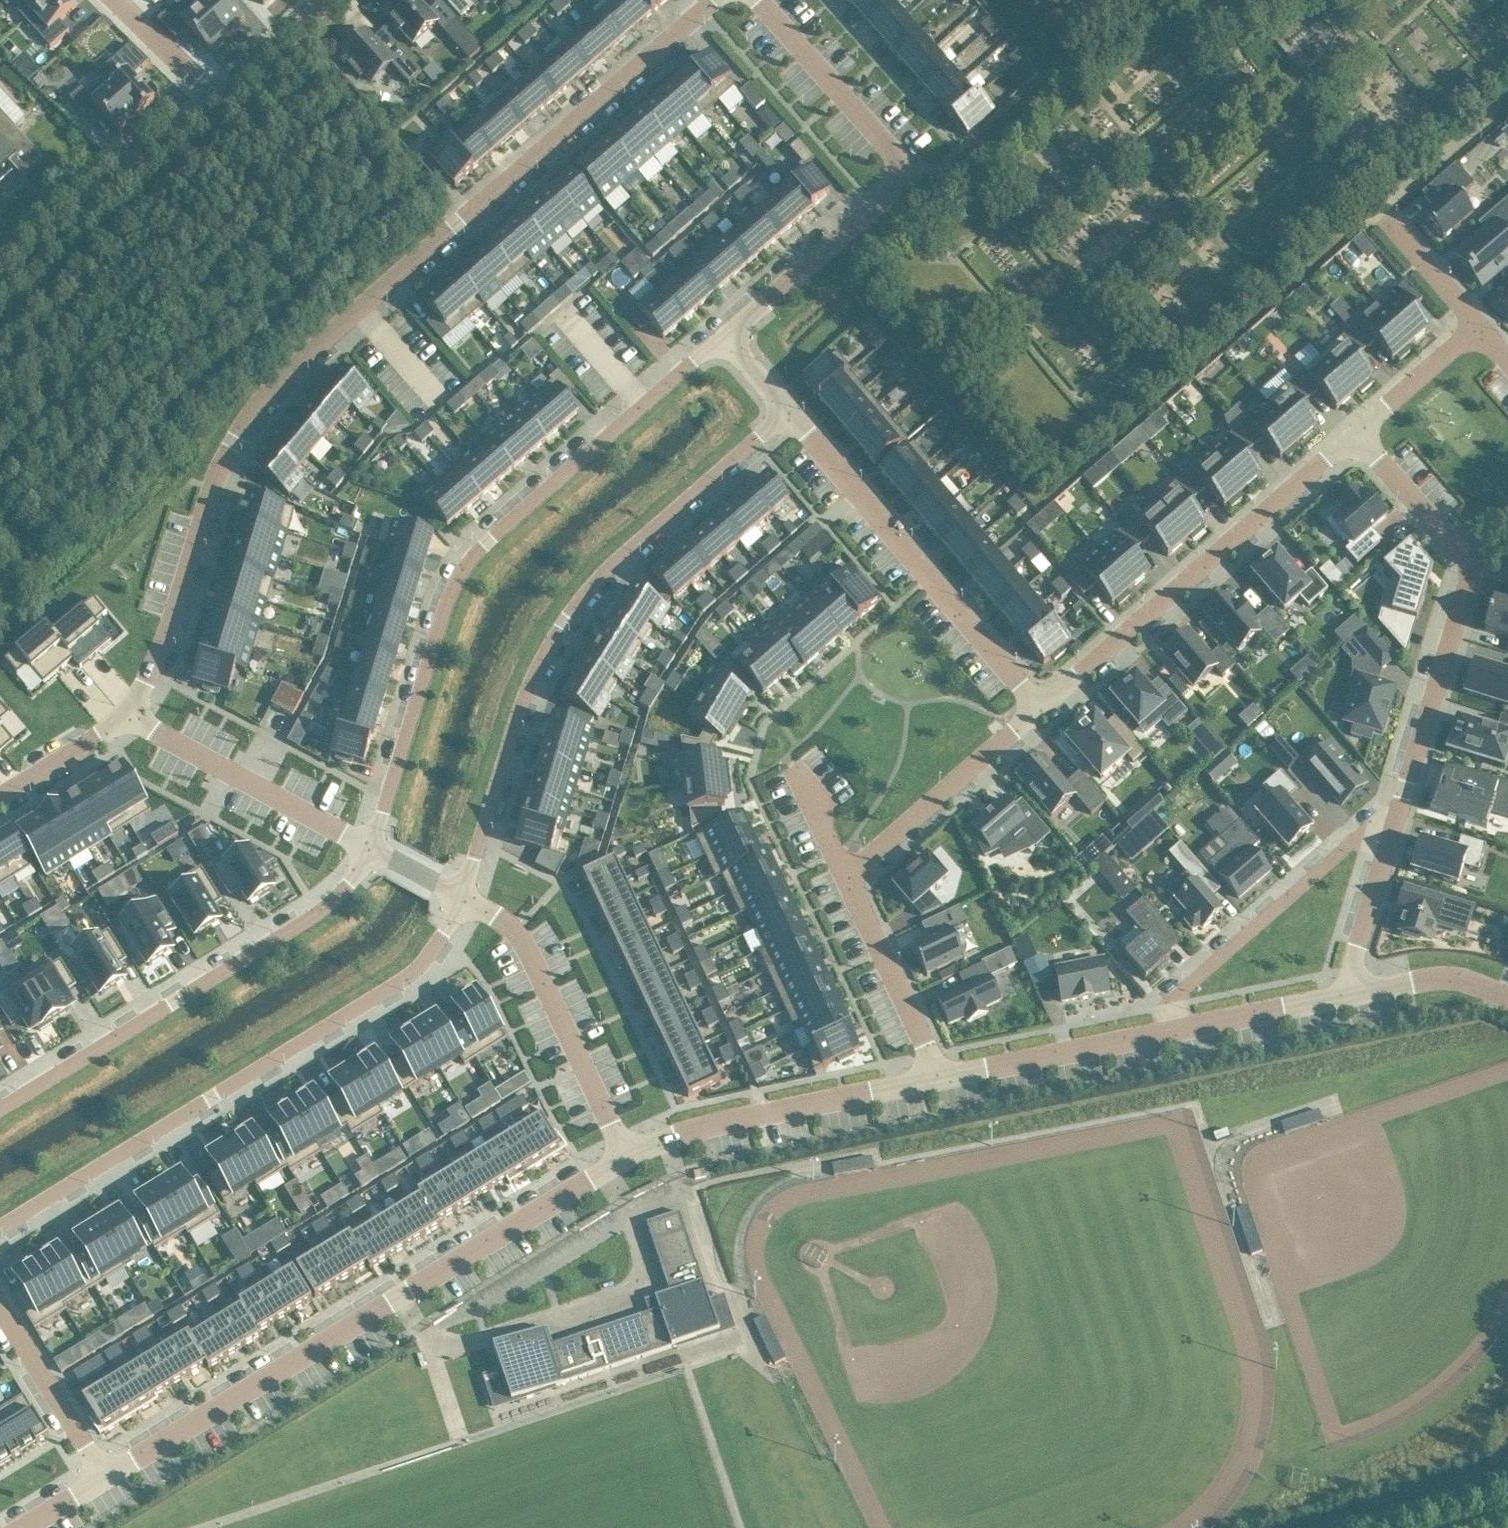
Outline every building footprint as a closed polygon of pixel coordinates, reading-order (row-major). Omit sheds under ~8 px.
[(7,7),(10,4),(25,21),(48,0),(1,0),(7,7)] [(25,21),(51,48),(69,31),(60,21),(77,6),(71,0),(48,0),(25,21)] [(158,21),(164,27),(176,38),(187,28),(209,53),(227,37),(194,0),(181,0),(158,21)] [(227,37),(245,21),(226,0),(194,0),(227,37)] [(379,8),(413,45),(438,23),(418,0),(388,0),(379,8)] [(461,18),(474,6),(468,0),(445,0),(461,18)] [(565,0),(558,0),(556,2),(564,11),(570,6),(565,0)] [(615,4),(636,28),(652,14),(640,0),(620,0),(615,4)] [(652,14),(668,0),(640,0),(652,14)] [(866,23),(890,2),(888,0),(860,0),(852,7),(866,23)] [(564,11),(556,2),(550,7),(558,16),(564,11)] [(866,23),(881,39),(904,18),(890,2),(866,23)] [(636,28),(615,4),(599,19),(620,42),(636,28)] [(881,39),(895,56),(918,35),(904,18),(881,39)] [(986,32),(995,24),(990,18),(981,26),(986,32)] [(457,19),(443,31),(470,60),(483,48),(457,19)] [(620,42),(599,19),(582,33),(603,57),(620,42)] [(986,32),(991,38),(1000,30),(995,24),(986,32)] [(537,34),(530,25),(524,30),(531,39),(537,34)] [(410,85),(422,73),(384,30),(374,39),(366,31),(344,51),(352,60),(348,64),(360,78),(365,74),(372,82),(391,64),(410,85)] [(531,39),(524,30),(518,36),(525,45),(531,39)] [(603,57),(582,33),(566,47),(587,71),(603,57)] [(895,56),(909,72),(933,51),(918,35),(895,56)] [(131,44),(97,75),(104,82),(104,81),(137,118),(155,102),(133,77),(149,62),(141,54),(131,44)] [(587,71),(566,47),(550,61),(571,85),(587,71)] [(909,72),(924,88),(947,67),(933,51),(909,72)] [(1014,65),(1023,57),(1018,51),(1009,59),(1014,65)] [(505,63),(497,54),(491,59),(499,68),(505,63)] [(736,86),(709,55),(692,70),(719,101),(736,86)] [(1014,65),(1019,71),(1028,63),(1023,57),(1014,65)] [(499,68),(491,59),(485,64),(493,73),(499,68)] [(571,85),(550,61),(534,75),(554,99),(571,85)] [(435,63),(423,73),(439,90),(450,80),(435,63)] [(924,88),(938,104),(961,83),(947,67),(924,88)] [(719,101),(692,70),(675,84),(702,115),(719,101)] [(474,73),(468,78),(476,87),(482,82),(474,73)] [(554,99),(534,75),(517,90),(538,113),(554,99)] [(40,77),(34,83),(40,90),(46,84),(40,77)] [(82,89),(70,99),(87,118),(97,109),(119,134),(137,118),(104,81),(104,82),(88,96),(82,89)] [(938,104),(952,120),(976,99),(975,98),(961,83),(938,104)] [(702,115),(675,84),(659,99),(686,130),(702,115)] [(765,103),(750,85),(740,93),(756,111),(765,103)] [(15,128),(26,117),(0,89),(0,170),(9,162),(22,176),(42,158),(15,128)] [(538,113),(517,90),(501,104),(522,128),(538,113)] [(967,137),(1001,107),(985,90),(975,98),(976,99),(952,120),(967,137)] [(456,105),(448,96),(442,102),(450,111),(456,105)] [(686,130),(659,99),(643,113),(670,144),(686,130)] [(450,111),(442,102),(436,107),(444,116),(450,111)] [(522,128),(501,104),(485,118),(506,142),(522,128)] [(670,144),(643,113),(626,127),(653,158),(670,144)] [(772,115),(764,123),(771,131),(779,123),(772,115)] [(506,142),(485,118),(469,132),(489,156),(506,142)] [(653,158),(626,127),(610,141),(637,172),(653,158)] [(489,156),(469,132),(453,146),(452,146),(473,170),(489,156)] [(1501,133),(1493,140),(1499,147),(1507,140),(1501,133)] [(452,146),(453,146),(445,137),(427,153),(443,171),(442,171),(455,186),(473,170),(452,146)] [(637,172),(610,141),(594,155),(621,186),(637,172)] [(790,149),(802,163),(806,167),(815,159),(799,141),(790,149)] [(757,156),(765,165),(771,160),(763,151),(757,156)] [(443,171),(427,153),(418,161),(434,179),(442,171),(443,171)] [(621,186),(594,155),(577,170),(604,201),(621,186)] [(778,169),(771,160),(765,165),(772,174),(778,169)] [(830,194),(806,167),(802,163),(788,175),(785,178),(791,185),(792,185),(812,209),(830,194)] [(1473,213),(1460,197),(1474,184),(1456,164),(1422,194),(1434,208),(1424,217),(1443,239),(1473,213)] [(733,171),(727,177),(735,186),(741,180),(733,171)] [(599,205),(572,174),(555,189),(582,220),(599,205)] [(735,186),(727,177),(721,182),(729,191),(735,186)] [(792,185),(791,185),(775,199),(796,223),(812,209),(792,185)] [(746,186),(740,191),(748,200),(754,195),(746,186)] [(582,220),(555,189),(539,203),(566,234),(582,220)] [(748,200),(740,191),(734,196),(742,205),(748,200)] [(780,237),(796,223),(775,199),(759,213),(780,237)] [(1459,257),(1460,258),(1461,257),(1470,268),(1469,268),(1473,272),(1482,282),(1481,283),(1482,284),(1507,262),(1507,241),(1500,232),(1507,225),(1507,199),(1479,224),(1487,233),(1459,257)] [(701,200),(695,205),(703,214),(709,209),(701,200)] [(566,234),(539,203),(523,218),(550,248),(566,234)] [(703,214),(695,205),(689,210),(697,219),(703,214)] [(764,251),(780,237),(759,213),(743,228),(764,251)] [(713,214),(707,219),(715,228),(721,223),(713,214)] [(550,248),(523,218),(506,232),(533,263),(550,248)] [(715,228),(707,219),(701,225),(709,234),(715,228)] [(668,228),(662,233),(670,242),(676,237),(668,228)] [(747,266),(764,251),(743,228),(727,242),(747,266)] [(533,263),(506,232),(490,246),(517,277),(533,263)] [(670,242),(662,233),(656,239),(664,248),(670,242)] [(1363,237),(1354,245),(1360,251),(1369,243),(1363,237)] [(731,280),(747,266),(727,242),(710,256),(731,280)] [(681,243),(675,248),(682,257),(688,252),(681,243)] [(517,277),(490,246),(474,260),(501,291),(517,277)] [(682,257),(675,248),(669,253),(676,262),(682,257)] [(620,263),(612,254),(606,259),(614,268),(620,263)] [(715,294),(731,280),(710,256),(694,270),(715,294)] [(501,291),(474,260),(458,274),(485,305),(501,291)] [(585,269),(593,278),(599,273),(591,264),(585,269)] [(640,274),(643,271),(638,265),(629,273),(634,279),(640,274)] [(643,271),(640,274),(645,280),(654,272),(649,266),(643,271)] [(715,294),(694,270),(678,284),(698,308),(715,294)] [(485,305),(458,274),(441,289),(468,319),(485,305)] [(1396,291),(1378,307),(1411,345),(1430,328),(1413,308),(1422,300),(1406,282),(1396,291)] [(698,308),(678,284),(662,298),(661,299),(682,322),(698,308)] [(1308,284),(1298,293),(1305,300),(1315,291),(1308,284)] [(573,296),(565,286),(559,292),(567,301),(573,296)] [(468,319),(441,289),(424,303),(436,316),(452,334),(468,319)] [(661,299),(662,298),(656,291),(637,307),(650,323),(663,339),(682,322),(661,299)] [(567,301),(559,292),(553,297),(561,306),(567,301)] [(1498,302),(1507,313),(1507,293),(1498,302)] [(650,323),(637,307),(634,305),(625,313),(641,331),(650,323)] [(1360,323),(1350,331),(1366,349),(1375,341),(1392,361),(1397,357),(1399,360),(1410,351),(1407,348),(1411,345),(1378,307),(1360,323)] [(521,314),(513,321),(518,327),(521,325),(527,320),(521,314)] [(541,324),(533,315),(527,320),(535,329),(541,324)] [(452,334),(436,316),(427,324),(442,342),(452,334)] [(535,329),(527,320),(521,325),(529,335),(535,329)] [(1340,340),(1322,356),(1355,393),(1359,390),(1361,393),(1372,384),(1370,381),(1374,377),(1357,357),(1366,349),(1350,331),(1340,340)] [(518,344),(510,334),(504,340),(512,349),(518,344)] [(871,344),(876,350),(886,342),(881,336),(871,344)] [(819,399),(850,373),(851,373),(853,372),(837,353),(822,365),(819,362),(810,370),(813,373),(804,381),(819,399)] [(891,366),(900,359),(895,353),(885,360),(891,366)] [(1304,372),(1294,380),(1310,398),(1319,390),(1336,410),(1355,393),(1322,356),(1304,372)] [(891,366),(896,373),(905,365),(900,359),(891,366)] [(500,376),(492,367),(486,372),(494,381),(500,376)] [(374,396),(364,387),(366,384),(355,374),(353,377),(343,369),(328,386),(360,413),(374,396)] [(574,389),(559,371),(549,379),(551,382),(565,397),(566,397),(574,389)] [(494,381),(486,372),(480,377),(487,386),(494,381)] [(833,415),(864,389),(851,373),(850,373),(819,399),(833,415)] [(1284,389),(1266,405),(1299,442),(1318,426),(1300,406),(1310,398),(1294,380),(1284,389)] [(579,412),(566,397),(565,397),(551,382),(535,396),(562,427),(579,412)] [(360,413),(328,386),(314,403),(338,423),(352,407),(359,414),(360,413)] [(918,399),(928,392),(922,386),(913,393),(918,399)] [(847,432),(878,405),(864,389),(833,415),(847,432)] [(924,406),(933,398),(928,392),(918,399),(924,406)] [(467,404),(459,395),(453,400),(461,409),(467,404)] [(562,427),(535,396),(519,410),(546,441),(562,427)] [(461,409),(453,400),(447,405),(455,415),(461,409)] [(324,440),(338,423),(314,403),(300,419),(324,440)] [(861,448),(892,422),(878,405),(847,432),(861,448)] [(1248,421),(1238,429),(1254,447),(1263,439),(1280,459),(1285,455),(1287,458),(1298,449),(1295,446),(1299,442),(1266,405),(1248,421)] [(546,441),(519,410),(503,425),(530,455),(546,441)] [(373,424),(382,432),(387,426),(378,418),(373,424)] [(324,440),(300,419),(287,436),(310,456),(324,440)] [(876,466),(907,439),(892,422),(861,448),(876,466)] [(435,432),(427,423),(421,428),(429,438),(435,432)] [(530,455),(503,425),(486,439),(513,470),(530,455)] [(953,440),(962,433),(957,427),(948,434),(953,440)] [(429,438),(421,428),(415,434),(422,443),(429,438)] [(1228,438),(1210,453),(1243,491),(1262,475),(1245,455),(1254,447),(1238,429),(1228,438)] [(953,440),(959,447),(968,439),(962,433),(953,440)] [(369,449),(374,443),(364,435),(359,441),(369,449)] [(310,456),(287,436),(273,453),(304,479),(304,478),(297,472),(310,456)] [(399,437),(393,442),(401,451),(407,446),(399,437)] [(513,470),(486,439),(470,453),(497,484),(513,470)] [(359,441),(354,447),(364,455),(369,449),(359,441)] [(896,490),(922,468),(930,462),(914,443),(881,471),(896,490)] [(304,479),(273,453),(258,470),(289,496),(304,479)] [(497,484),(470,453),(454,467),(481,498),(497,484)] [(1192,469),(1182,478),(1198,496),(1207,488),(1224,508),(1229,504),(1231,507),(1242,498),(1239,495),(1243,491),(1210,453),(1192,469)] [(983,475),(992,468),(987,462),(978,469),(983,475)] [(481,498),(454,467),(438,481),(465,512),(481,498)] [(911,507),(936,485),(922,468),(896,490),(911,507)] [(983,475),(988,481),(997,474),(992,468),(983,475)] [(347,476),(337,469),(332,475),(342,482),(347,476)] [(342,482),(332,475),(327,481),(337,488),(342,482)] [(772,514),(789,499),(769,476),(768,475),(751,490),(772,514)] [(1172,486),(1154,502),(1187,540),(1191,537),(1193,540),(1204,530),(1201,528),(1206,524),(1188,504),(1198,496),(1182,478),(1172,486)] [(421,496),(409,481),(400,489),(415,507),(424,500),(421,496)] [(465,512),(438,481),(421,496),(424,500),(448,527),(465,512)] [(925,524),(951,502),(936,485),(911,507),(925,524)] [(1345,550),(1357,564),(1383,541),(1372,529),(1387,516),(1365,491),(1362,493),(1357,487),(1338,504),(1342,510),(1328,523),(1344,541),(1348,538),(1353,544),(1345,550)] [(772,514),(751,490),(735,505),(756,528),(772,514)] [(287,534),(295,510),(249,496),(242,520),(287,534)] [(1013,510),(1021,502),(1016,496),(1007,504),(1013,510)] [(940,542),(966,520),(951,502),(925,524),(940,542)] [(1017,516),(1027,508),(1021,502),(1013,510),(1017,516)] [(1136,518),(1126,527),(1142,545),(1151,537),(1168,557),(1187,540),(1154,502),(1136,518)] [(756,528),(735,505),(719,519),(740,542),(756,528)] [(352,518),(344,515),(339,526),(347,529),(352,518)] [(352,518),(347,529),(354,532),(359,522),(352,518)] [(740,542),(719,519),(703,533),(723,557),(740,542)] [(280,557),(287,534),(242,520),(235,543),(280,557)] [(427,556),(434,534),(385,520),(379,541),(427,556)] [(955,559),(981,537),(966,520),(940,542),(955,559)] [(797,531),(789,522),(783,527),(791,536),(797,531)] [(1116,535),(1098,551),(1131,589),(1150,573),(1132,553),(1142,545),(1126,527),(1116,535)] [(723,557),(703,533),(686,547),(707,571),(723,557)] [(781,545),(773,536),(767,541),(775,550),(781,545)] [(970,576),(995,555),(981,537),(955,559),(970,576)] [(799,539),(793,544),(801,553),(808,561),(814,556),(809,549),(799,539)] [(421,576),(427,556),(379,541),(379,542),(397,548),(391,567),(421,576)] [(775,550),(767,541),(761,547),(769,556),(775,550)] [(1417,620),(1428,581),(1432,586),(1433,585),(1414,563),(1422,556),(1410,542),(1383,565),(1400,585),(1391,613),(1381,610),(1378,621),(1406,654),(1410,643),(1409,642),(1406,651),(1401,646),(1409,618),(1417,620)] [(273,580),(280,557),(235,543),(228,566),(273,580)] [(356,554),(358,547),(346,543),(344,551),(356,554)] [(793,544),(787,549),(787,550),(795,558),(801,553),(793,544)] [(1027,557),(1036,550),(1030,544),(1021,551),(1027,557)] [(707,571),(686,547),(670,561),(691,585),(707,571)] [(1027,557),(1032,563),(1041,556),(1036,550),(1027,557)] [(344,551),(342,559),(353,562),(356,554),(344,551)] [(362,559),(373,562),(376,554),(364,551),(362,559)] [(1068,577),(1084,595),(1095,586),(1112,605),(1116,602),(1119,605),(1129,596),(1127,593),(1131,589),(1098,551),(1080,567),(1068,577)] [(1301,579),(1277,552),(1253,573),(1285,609),(1300,597),(1308,606),(1328,589),(1311,571),(1301,579)] [(984,594),(1010,572),(995,555),(970,576),(984,594)] [(373,562),(362,559),(359,566),(371,570),(373,562)] [(691,585),(670,561),(653,576),(655,579),(672,598),(674,600),(691,585)] [(748,573),(741,564),(735,570),(742,579),(748,573)] [(267,603),(273,580),(228,566),(221,589),(267,603)] [(421,576),(391,567),(385,588),(415,597),(421,576)] [(874,592),(864,581),(861,583),(847,567),(828,584),(859,619),(878,603),(871,595),(874,592)] [(742,579),(735,570),(728,575),(736,584),(742,579)] [(765,585),(771,579),(763,570),(757,576),(765,585)] [(999,611),(1025,589),(1010,572),(984,594),(999,611)] [(1345,580),(1337,572),(1328,580),(1335,589),(1345,580)] [(765,585),(757,576),(751,581),(759,590),(765,585)] [(1057,592),(1066,584),(1060,578),(1051,586),(1057,592)] [(666,607),(672,598),(655,579),(646,594),(635,587),(623,606),(657,628),(670,610),(666,607)] [(859,619),(828,584),(810,599),(841,635),(859,619)] [(1057,592),(1062,598),(1071,590),(1066,584),(1057,592)] [(415,597),(385,588),(378,609),(409,618),(415,597)] [(260,626),(267,603),(221,589),(214,612),(260,626)] [(342,600),(344,593),(332,589),(330,597),(342,600)] [(1014,629),(1040,607),(1025,589),(999,611),(1014,629)] [(349,600),(361,603),(363,596),(352,592),(349,600)] [(716,602),(708,593),(702,598),(710,607),(716,602)] [(1275,644),(1289,632),(1268,609),(1254,621),(1239,603),(1236,605),(1227,595),(1218,603),(1216,601),(1207,609),(1209,611),(1206,614),(1239,651),(1263,630),(1275,644)] [(330,597),(328,605),(339,608),(342,600),(330,597)] [(710,607),(702,598),(696,603),(704,612),(710,607)] [(54,633),(53,633),(74,659),(73,659),(81,668),(102,650),(112,641),(102,630),(96,623),(107,614),(94,599),(54,633)] [(841,635),(810,599),(792,615),(823,651),(841,635)] [(361,603),(349,600),(347,608),(358,611),(361,603)] [(1494,600),(1484,631),(1507,638),(1507,604),(1494,600)] [(1072,609),(1077,615),(1086,607),(1081,601),(1072,609)] [(729,616),(735,611),(727,602),(721,607),(729,616)] [(657,628),(623,606),(611,624),(642,644),(653,627),(657,629),(657,628)] [(729,616),(721,607),(715,613),(723,622),(729,616)] [(1029,646),(1054,624),(1054,623),(1040,607),(1014,629),(1029,646)] [(409,618),(378,609),(372,629),(402,639),(409,618)] [(253,649),(260,626),(214,612),(207,635),(253,649)] [(823,651),(792,615),(774,630),(770,625),(769,626),(805,667),(823,651)] [(1065,652),(1062,649),(1073,639),(1057,620),(1054,623),(1054,624),(1029,646),(1044,664),(1053,657),(1055,660),(1065,652)] [(47,624),(5,660),(18,675),(29,666),(44,684),(73,659),(74,659),(53,633),(54,633),(47,624)] [(630,662),(642,644),(611,624),(600,643),(634,665),(634,664),(630,662)] [(805,667),(769,626),(751,642),(782,677),(790,670),(795,675),(805,667)] [(703,627),(697,637),(702,643),(711,636),(703,627)] [(402,639),(372,629),(366,650),(396,659),(402,639)] [(1394,659),(1367,629),(1355,640),(1382,670),(1394,659)] [(1222,677),(1235,666),(1230,659),(1221,650),(1219,648),(1210,656),(1188,630),(1163,651),(1194,686),(1215,668),(1222,677)] [(687,638),(677,632),(673,638),(683,645),(687,638)] [(337,641),(348,645),(351,637),(339,634),(337,641)] [(246,672),(253,649),(207,635),(200,658),(246,672)] [(319,635),(316,643),(328,646),(330,639),(319,635)] [(348,645),(337,641),(334,649),(346,652),(348,645)] [(782,677),(751,642),(750,642),(757,650),(739,665),(763,694),(782,677)] [(316,643),(313,655),(324,659),(326,654),(328,646),(316,643)] [(634,665),(600,643),(588,661),(622,683),(634,665)] [(1236,654),(1228,645),(1221,650),(1230,659),(1236,654)] [(396,659),(366,650),(360,671),(390,680),(396,659)] [(675,656),(665,650),(661,657),(671,663),(675,656)] [(667,670),(671,663),(661,657),(657,663),(667,670)] [(229,693),(236,670),(245,673),(246,672),(200,658),(193,682),(205,686),(204,689),(218,694),(219,690),(229,693)] [(743,694),(748,685),(749,687),(750,686),(728,660),(717,679),(715,677),(702,699),(739,721),(748,707),(743,704),(748,697),(743,694)] [(607,698),(618,681),(622,684),(622,683),(588,661),(576,679),(611,701),(611,700),(607,698)] [(1466,692),(1507,705),(1507,672),(1475,662),(1473,667),(1469,666),(1463,685),(1467,686),(1466,692)] [(323,675),(334,681),(338,674),(327,668),(323,675)] [(390,680),(360,671),(353,691),(384,701),(390,680)] [(679,686),(684,679),(674,673),(669,680),(679,686)] [(323,675),(320,682),(330,688),(334,681),(323,675)] [(1188,713),(1165,687),(1154,697),(1136,675),(1125,684),(1123,681),(1112,690),(1115,693),(1112,696),(1145,733),(1160,720),(1168,729),(1188,713)] [(1189,691),(1175,676),(1169,682),(1182,697),(1189,691)] [(1382,734),(1396,687),(1358,676),(1344,722),(1354,725),(1351,735),(1371,741),(1374,731),(1382,734)] [(611,701),(576,679),(564,698),(598,720),(611,701)] [(675,693),(679,686),(669,680),(665,686),(675,693)] [(271,705),(282,711),(293,690),(283,684),(271,705)] [(282,711),(293,717),(304,695),(293,690),(282,711)] [(654,703),(658,696),(648,690),(644,697),(654,703)] [(384,701),(353,691),(347,712),(377,721),(384,701)] [(324,699),(313,694),(310,701),(320,706),(324,699)] [(649,710),(654,703),(644,697),(639,703),(649,710)] [(722,740),(727,732),(731,735),(739,721),(702,699),(690,721),(706,730),(699,742),(681,738),(681,739),(715,746),(713,745),(717,737),(722,740)] [(9,714),(0,703),(0,722),(9,714)] [(377,721),(347,712),(341,732),(338,731),(338,732),(371,742),(377,721)] [(313,719),(303,713),(299,720),(310,726),(313,719)] [(587,750),(594,728),(554,716),(548,738),(587,750)] [(1071,737),(1068,740),(1073,746),(1070,749),(1076,756),(1079,753),(1101,778),(1127,756),(1133,762),(1145,752),(1116,719),(1105,728),(1095,716),(1090,720),(1089,719),(1088,720),(1090,721),(1084,726),(1083,725),(1082,725),(1083,726),(1081,728),(1078,725),(1068,734),(1071,737)] [(1502,716),(1498,730),(1458,718),(1455,728),(1452,727),(1445,747),(1449,748),(1448,751),(1505,769),(1507,759),(1507,718),(1502,716)] [(1200,721),(1189,731),(1197,739),(1208,729),(1200,721)] [(14,741),(0,725),(0,753),(14,741)] [(633,740),(635,733),(635,732),(624,729),(621,737),(633,740)] [(643,731),(641,739),(652,742),(655,735),(643,731)] [(338,732),(331,753),(338,756),(337,759),(352,764),(353,760),(365,764),(371,742),(338,732)] [(631,748),(633,740),(621,737),(619,744),(630,748),(631,748)] [(581,771),(587,750),(548,738),(542,759),(581,771)] [(720,764),(719,755),(713,756),(712,746),(715,747),(715,746),(681,739),(684,759),(672,761),(675,786),(727,780),(725,763),(720,764)] [(1299,760),(1280,739),(1270,748),(1288,769),(1299,760)] [(1305,765),(1341,806),(1367,783),(1331,743),(1305,765)] [(1066,784),(1042,757),(1039,759),(1037,756),(1029,764),(1031,767),(1018,778),(1051,816),(1075,796),(1091,815),(1106,802),(1080,772),(1066,784)] [(575,791),(581,771),(542,759),(535,779),(575,791)] [(123,766),(102,779),(130,825),(151,812),(123,766)] [(1465,769),(1464,775),(1444,769),(1435,799),(1434,798),(1433,799),(1435,800),(1434,803),(1432,802),(1432,804),(1434,804),(1433,807),(1431,806),(1431,808),(1448,813),(1447,816),(1457,819),(1487,828),(1488,827),(1486,826),(1490,812),(1507,818),(1507,782),(1465,769)] [(620,782),(622,775),(611,771),(609,779),(620,782)] [(1288,850),(1312,829),(1287,800),(1298,791),(1281,772),(1261,788),(1272,800),(1257,814),(1288,850)] [(102,779),(81,792),(109,837),(130,825),(102,779)] [(568,812),(575,791),(535,779),(529,800),(568,812)] [(618,790),(620,782),(609,779),(606,787),(618,790)] [(725,805),(724,796),(729,796),(727,780),(675,786),(675,787),(685,786),(687,809),(690,809),(692,830),(723,816),(723,815),(721,815),(720,806),(725,805)] [(61,803),(60,803),(89,850),(109,837),(81,792),(62,804),(61,803)] [(562,833),(568,812),(529,800),(523,821),(562,833)] [(1050,834),(1021,800),(1012,808),(1005,800),(991,812),(991,811),(990,812),(990,813),(987,815),(986,815),(987,816),(976,825),(973,828),(981,838),(977,840),(985,856),(994,852),(1000,850),(1002,854),(1017,846),(1014,839),(1023,831),(1036,846),(1050,834)] [(60,803),(40,816),(69,862),(89,850),(60,803)] [(1133,810),(1122,820),(1132,832),(1144,821),(1133,810)] [(608,824),(610,816),(598,813),(596,820),(608,824)] [(1167,827),(1154,813),(1144,822),(1156,837),(1167,827)] [(36,820),(19,830),(47,876),(69,862),(40,816),(39,816),(40,817),(36,820)] [(706,858),(751,837),(742,816),(696,838),(706,858)] [(605,832),(608,824),(596,820),(594,828),(605,832)] [(556,854),(562,833),(523,821),(516,842),(543,850),(535,865),(556,876),(566,858),(556,854)] [(1209,864),(1239,898),(1270,871),(1252,850),(1260,843),(1241,821),(1220,839),(1228,848),(1209,864)] [(172,825),(152,837),(158,848),(178,835),(172,825)] [(11,830),(0,837),(0,855),(14,878),(33,867),(11,830)] [(1130,859),(1140,850),(1128,836),(1117,845),(1130,859)] [(715,878),(767,853),(762,843),(756,846),(751,837),(706,858),(715,878)] [(1421,840),(1412,870),(1457,884),(1463,866),(1478,870),(1486,845),(1461,837),(1457,851),(1421,840)] [(184,840),(166,850),(174,863),(191,852),(184,840)] [(1210,899),(1221,889),(1181,843),(1169,854),(1186,873),(1167,890),(1188,915),(1185,921),(1193,930),(1200,928),(1202,930),(1222,913),(1210,899)] [(143,846),(133,852),(138,860),(148,854),(143,846)] [(246,846),(212,867),(230,896),(242,889),(250,904),(273,890),(246,846)] [(644,846),(633,851),(636,858),(647,853),(644,846)] [(626,854),(623,847),(612,852),(615,859),(626,854)] [(730,894),(777,872),(777,871),(776,872),(767,853),(715,878),(715,879),(721,876),(730,894)] [(262,854),(254,859),(260,869),(274,860),(262,854)] [(0,855),(0,887),(14,878),(0,855)] [(1106,855),(1094,866),(1104,878),(1116,867),(1106,855)] [(1093,866),(1083,856),(1076,862),(1085,873),(1093,866)] [(930,893),(946,878),(928,857),(916,867),(915,867),(907,875),(895,885),(902,894),(921,916),(922,917),(942,907),(930,893)] [(592,894),(625,878),(615,859),(612,861),(583,874),(592,894)] [(109,864),(101,869),(107,879),(115,874),(109,864)] [(671,875),(667,867),(657,872),(660,880),(671,875)] [(194,884),(173,897),(197,936),(220,923),(211,908),(222,901),(202,868),(188,876),(194,884)] [(650,875),(646,868),(635,873),(639,881),(650,876),(650,875)] [(101,869),(93,874),(99,884),(107,879),(101,869)] [(134,870),(120,878),(128,892),(142,883),(134,870)] [(740,914),(787,892),(786,891),(785,892),(777,874),(778,873),(777,872),(730,894),(740,914)] [(676,885),(671,875),(660,880),(665,891),(676,885)] [(625,878),(592,894),(601,912),(633,897),(625,878)] [(1453,929),(1457,915),(1469,919),(1472,908),(1406,888),(1399,912),(1404,914),(1400,930),(1405,931),(1404,935),(1416,939),(1418,935),(1431,939),(1436,923),(1453,929)] [(794,911),(786,893),(787,892),(740,914),(740,915),(749,911),(757,929),(796,911),(796,910),(794,911)] [(633,897),(601,912),(610,931),(642,915),(633,897)] [(64,898),(56,903),(62,913),(71,908),(64,898)] [(664,905),(660,898),(649,903),(653,910),(664,905)] [(36,899),(29,903),(36,914),(43,909),(42,909),(36,899)] [(1170,959),(1167,955),(1165,953),(1178,941),(1181,944),(1182,943),(1144,899),(1126,914),(1146,937),(1125,956),(1146,980),(1170,959)] [(156,902),(123,922),(149,966),(172,952),(163,938),(174,931),(156,902)] [(29,903),(23,908),(29,918),(36,914),(29,903)] [(667,912),(664,905),(653,910),(656,917),(667,912)] [(689,914),(686,906),(675,911),(679,919),(689,914)] [(967,921),(960,907),(949,912),(956,926),(967,921)] [(758,953),(805,931),(805,930),(804,931),(795,913),(796,912),(796,911),(757,929),(766,948),(758,952),(758,953)] [(693,921),(689,914),(679,919),(682,926),(693,921)] [(642,915),(610,931),(618,949),(651,934),(642,915)] [(928,975),(963,958),(964,959),(965,958),(951,928),(950,929),(950,930),(914,947),(914,946),(913,946),(927,977),(928,976),(928,975)] [(109,931),(75,952),(102,995),(124,981),(115,967),(127,960),(109,931)] [(767,972),(815,950),(814,949),(813,950),(804,932),(806,931),(805,931),(758,953),(767,972)] [(15,934),(4,940),(11,951),(21,944),(15,934)] [(651,934),(618,949),(627,968),(659,952),(651,934)] [(681,942),(678,935),(667,940),(670,947),(681,942)] [(1008,938),(986,948),(990,957),(1012,947),(1008,938)] [(0,942),(0,957),(11,951),(4,940),(0,942)] [(685,949),(681,942),(670,947),(674,954),(685,949)] [(708,953),(704,946),(694,951),(697,958),(708,953)] [(777,992),(824,970),(824,969),(822,970),(814,952),(815,951),(815,950),(767,972),(777,992)] [(659,952),(627,968),(636,986),(668,971),(659,952)] [(711,960),(708,953),(697,958),(700,965),(711,960)] [(1052,977),(1042,956),(1025,964),(1034,985),(1052,977)] [(1109,993),(1102,959),(1055,969),(1062,1002),(1079,999),(1079,1000),(1092,997),(1092,996),(1109,993)] [(29,980),(29,981),(53,1020),(69,1010),(65,1003),(70,1000),(66,992),(76,986),(61,961),(39,974),(29,980)] [(966,988),(939,1001),(950,1024),(966,1016),(968,1022),(987,1013),(984,1008),(1000,1000),(983,964),(960,975),(966,988)] [(786,1011),(833,989),(833,988),(831,989),(823,971),(824,970),(777,992),(786,1011)] [(668,971),(636,986),(644,1004),(677,989),(668,971)] [(699,979),(695,971),(684,977),(688,984),(699,979)] [(0,993),(0,1007),(12,1026),(22,1019),(27,1027),(32,1023),(37,1030),(39,1029),(41,1031),(53,1024),(52,1021),(53,1020),(29,981),(29,980),(27,976),(0,993)] [(702,986),(699,979),(688,984),(691,991),(702,986)] [(726,992),(723,984),(712,990),(715,997),(726,992)] [(677,989),(644,1004),(653,1023),(686,1007),(677,989)] [(841,1009),(832,991),(834,990),(833,989),(786,1011),(795,1031),(841,1009)] [(463,1019),(454,1025),(475,1059),(507,1039),(492,1015),(494,1014),(496,1013),(487,1000),(484,1002),(478,992),(460,1003),(464,1009),(459,1012),(463,1019)] [(730,999),(726,992),(715,997),(719,1004),(730,999)] [(686,1007),(653,1023),(662,1041),(694,1026),(686,1007)] [(716,1016),(713,1008),(702,1013),(705,1021),(716,1016)] [(804,1050),(850,1029),(841,1009),(795,1031),(795,1032),(793,1033),(801,1051),(804,1049),(804,1050)] [(719,1023),(716,1016),(705,1021),(709,1028),(719,1023)] [(432,1019),(415,1030),(440,1069),(460,1057),(465,1065),(475,1059),(454,1025),(446,1030),(442,1023),(437,1026),(432,1019)] [(745,1031),(740,1020),(729,1025),(734,1036),(745,1031)] [(694,1026),(662,1041),(671,1060),(703,1044),(694,1026)] [(854,1057),(852,1053),(860,1049),(850,1029),(804,1050),(814,1071),(839,1059),(841,1063),(854,1057)] [(402,1057),(393,1062),(409,1088),(440,1069),(415,1030),(398,1040),(403,1047),(398,1050),(402,1057)] [(748,1038),(745,1031),(734,1036),(737,1043),(748,1038)] [(703,1044),(671,1060),(679,1078),(712,1063),(703,1044)] [(733,1052),(730,1045),(719,1050),(723,1058),(733,1052)] [(737,1060),(733,1052),(723,1058),(726,1065),(737,1060)] [(371,1057),(354,1068),(378,1107),(379,1107),(409,1088),(393,1062),(385,1068),(380,1061),(375,1064),(371,1057)] [(763,1070),(760,1062),(749,1067),(752,1075),(763,1070)] [(712,1063),(679,1078),(689,1097),(721,1082),(712,1063)] [(340,1095),(332,1100),(348,1126),(347,1127),(352,1135),(384,1115),(379,1107),(378,1107),(354,1068),(337,1078),(341,1085),(336,1088),(340,1095)] [(767,1077),(763,1070),(752,1075),(756,1082),(767,1077)] [(525,1073),(513,1080),(520,1091),(530,1084),(532,1083),(525,1073)] [(491,1085),(480,1092),(490,1109),(501,1102),(491,1085)] [(310,1095),(293,1105),(317,1145),(318,1145),(347,1127),(348,1126),(332,1100),(323,1106),(319,1099),(314,1102),(310,1095)] [(523,1096),(516,1100),(522,1110),(529,1106),(523,1096)] [(516,1100),(509,1104),(516,1114),(522,1110),(516,1100)] [(1301,1128),(1336,1113),(1332,1102),(1296,1117),(1301,1128)] [(451,1119),(438,1127),(445,1137),(471,1121),(465,1110),(461,1104),(447,1112),(451,1119)] [(509,1104),(502,1109),(509,1118),(516,1114),(509,1104)] [(279,1133),(271,1138),(289,1168),(288,1168),(291,1172),(323,1153),(318,1145),(317,1145),(293,1105),(276,1116),(280,1123),(275,1126),(279,1133)] [(502,1109),(496,1113),(502,1123),(509,1118),(502,1109)] [(492,1115),(485,1119),(491,1129),(498,1125),(492,1115)] [(542,1116),(523,1127),(545,1163),(563,1151),(551,1131),(542,1116)] [(485,1119),(478,1123),(484,1133),(491,1129),(485,1119)] [(523,1127),(506,1138),(528,1173),(545,1163),(523,1127)] [(464,1132),(457,1136),(463,1146),(470,1142),(464,1132)] [(248,1133),(231,1143),(256,1183),(255,1183),(257,1187),(288,1168),(289,1168),(271,1138),(262,1143),(258,1136),(253,1139),(248,1133)] [(457,1136),(450,1141),(457,1151),(463,1146),(457,1136)] [(506,1138),(489,1149),(510,1184),(528,1173),(506,1138)] [(412,1141),(403,1147),(410,1159),(419,1153),(412,1141)] [(218,1170),(208,1176),(224,1202),(255,1183),(256,1183),(231,1143),(214,1154),(219,1160),(214,1164),(218,1170)] [(489,1149),(471,1159),(490,1190),(507,1180),(510,1184),(489,1149)] [(886,1152),(846,1153),(847,1166),(886,1165),(886,1152)] [(429,1154),(422,1158),(429,1168),(435,1164),(429,1154)] [(422,1158),(416,1162),(422,1172),(429,1168),(422,1158)] [(471,1159),(454,1170),(473,1201),(490,1190),(471,1159)] [(383,1160),(373,1166),(374,1167),(380,1177),(390,1171),(383,1160)] [(374,1167),(357,1177),(363,1187),(363,1188),(380,1177),(374,1167)] [(454,1170),(436,1181),(455,1211),(473,1201),(454,1170)] [(394,1175),(388,1179),(394,1189),(401,1185),(394,1175)] [(177,1177),(160,1187),(187,1231),(186,1231),(188,1235),(221,1215),(200,1182),(190,1187),(186,1181),(181,1184),(177,1177)] [(388,1179),(381,1183),(387,1193),(394,1189),(388,1179)] [(436,1181),(419,1191),(440,1226),(441,1226),(439,1222),(455,1211),(436,1181)] [(343,1186),(336,1190),(342,1200),(349,1196),(343,1186)] [(146,1215),(138,1220),(154,1245),(152,1246),(155,1250),(186,1231),(187,1231),(160,1187),(143,1198),(147,1205),(142,1208),(146,1215)] [(421,1196),(404,1206),(423,1237),(440,1226),(419,1191),(418,1192),(421,1196)] [(360,1196),(353,1201),(359,1210),(366,1206),(360,1196)] [(306,1198),(296,1204),(301,1213),(312,1207),(306,1198)] [(353,1201),(346,1205),(352,1215),(359,1210),(353,1201)] [(404,1206),(387,1217),(406,1247),(423,1237),(404,1206)] [(709,1300),(680,1212),(647,1223),(670,1292),(655,1297),(660,1310),(663,1319),(645,1325),(642,1317),(653,1313),(652,1312),(539,1350),(534,1334),(544,1330),(543,1329),(493,1345),(512,1401),(556,1386),(720,1332),(709,1300)] [(116,1215),(99,1225),(123,1264),(124,1264),(152,1246),(154,1245),(138,1220),(129,1225),(125,1218),(120,1221),(116,1215)] [(387,1217),(369,1227),(388,1258),(406,1247),(387,1217)] [(325,1218),(318,1222),(324,1232),(331,1228),(325,1218)] [(318,1222),(312,1226),(318,1236),(324,1232),(318,1222)] [(85,1252),(76,1258),(95,1287),(125,1268),(126,1268),(124,1264),(123,1264),(99,1225),(82,1236),(86,1242),(81,1245),(85,1252)] [(350,1234),(371,1269),(388,1258),(369,1227),(353,1238),(350,1234)] [(264,1233),(244,1245),(245,1246),(251,1256),(271,1244),(264,1233)] [(350,1234),(332,1245),(351,1275),(368,1265),(370,1269),(371,1269),(350,1234)] [(284,1236),(278,1240),(284,1250),(291,1246),(284,1236)] [(278,1240),(271,1244),(277,1254),(284,1250),(278,1240)] [(332,1245),(315,1255),(334,1286),(351,1275),(332,1245)] [(245,1246),(232,1254),(238,1264),(251,1256),(245,1246)] [(54,1252),(37,1263),(64,1306),(65,1306),(95,1287),(76,1258),(68,1263),(64,1256),(58,1259),(54,1252)] [(315,1255),(297,1267),(315,1297),(334,1286),(315,1255)] [(24,1290),(14,1296),(35,1330),(67,1310),(65,1306),(64,1306),(37,1263),(20,1273),(24,1280),(19,1283),(24,1290)] [(250,1264),(243,1268),(250,1278),(257,1274),(250,1264)] [(243,1268),(237,1272),(243,1282),(250,1278),(243,1268)] [(293,1269),(275,1280),(294,1311),(312,1299),(293,1269)] [(204,1277),(191,1285),(195,1291),(208,1283),(204,1277)] [(275,1280),(258,1291),(276,1321),(294,1311),(275,1280)] [(216,1285),(209,1289),(215,1299),(222,1295),(216,1285)] [(209,1289),(202,1293),(202,1294),(208,1304),(215,1299),(209,1289)] [(258,1291),(240,1301),(262,1336),(260,1332),(276,1321),(258,1291)] [(158,1300),(148,1306),(154,1316),(164,1310),(158,1300)] [(242,1306),(225,1316),(244,1347),(262,1336),(240,1301),(239,1302),(242,1306)] [(181,1306),(174,1311),(180,1321),(187,1317),(181,1307),(181,1306)] [(174,1311),(167,1315),(174,1325),(180,1321),(174,1311)] [(225,1316),(208,1327),(227,1358),(244,1347),(225,1316)] [(189,1333),(188,1334),(209,1368),(227,1358),(208,1327),(192,1337),(189,1333)] [(146,1328),(139,1332),(146,1342),(152,1338),(146,1328)] [(139,1332),(132,1336),(133,1336),(139,1346),(146,1342),(139,1332)] [(188,1334),(171,1344),(189,1375),(206,1365),(209,1369),(209,1368),(188,1334)] [(99,1336),(88,1343),(94,1353),(105,1346),(99,1336)] [(88,1343),(78,1349),(84,1359),(94,1353),(88,1343)] [(171,1344),(153,1355),(172,1386),(189,1375),(171,1344)] [(118,1345),(111,1349),(118,1360),(125,1355),(118,1345)] [(111,1349),(105,1353),(105,1354),(111,1364),(118,1360),(111,1349)] [(68,1355),(55,1363),(62,1373),(74,1366),(68,1355)] [(153,1355),(136,1365),(158,1401),(159,1401),(156,1396),(172,1386),(153,1355)] [(101,1356),(94,1360),(100,1370),(107,1366),(101,1356)] [(94,1360),(87,1364),(93,1375),(100,1370),(94,1360)] [(87,1364),(80,1368),(87,1379),(93,1375),(87,1364)] [(136,1365),(118,1376),(140,1412),(158,1401),(136,1365)] [(80,1368),(73,1373),(74,1373),(80,1383),(87,1379),(80,1368)] [(118,1376),(101,1387),(123,1423),(140,1412),(118,1376)] [(101,1387),(83,1398),(105,1434),(123,1423),(101,1387)] [(0,1410),(0,1414),(23,1451),(36,1443),(37,1444),(49,1436),(24,1396),(0,1410)] [(12,1458),(12,1459),(21,1454),(20,1453),(23,1451),(0,1414),(0,1465),(12,1458)]
